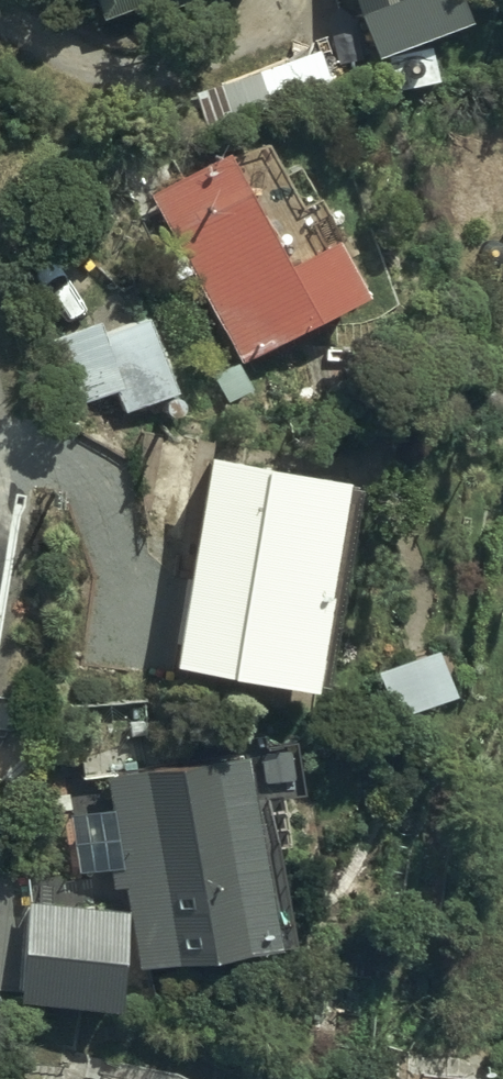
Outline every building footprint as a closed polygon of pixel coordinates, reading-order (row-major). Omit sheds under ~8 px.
[(116,33),(199,0),(103,0),(116,33)] [(373,94),(469,53),(447,0),(333,0),(373,94)] [(226,134),(151,186),(185,243),(168,253),(179,272),(197,262),(239,350),(367,272),(317,184),(305,191),(266,125),(233,146),(226,134)] [(181,383),(151,306),(105,324),(100,312),(47,333),(73,401),(126,381),(134,401),(181,383)] [(327,418),(196,401),(166,623),(308,641),(335,437),(325,436),(327,418)] [(438,634),(376,659),(395,705),(457,680),(438,634)] [(235,718),(97,750),(113,844),(105,845),(108,863),(119,861),(121,874),(22,873),(20,977),(119,978),(120,886),(123,886),(133,941),(267,908),(235,718)] [(88,1078),(202,1078),(203,1075),(185,1065),(140,1060),(139,1074),(89,1069),(88,1078)] [(499,1064),(401,1063),(401,1078),(499,1078),(499,1064)]
